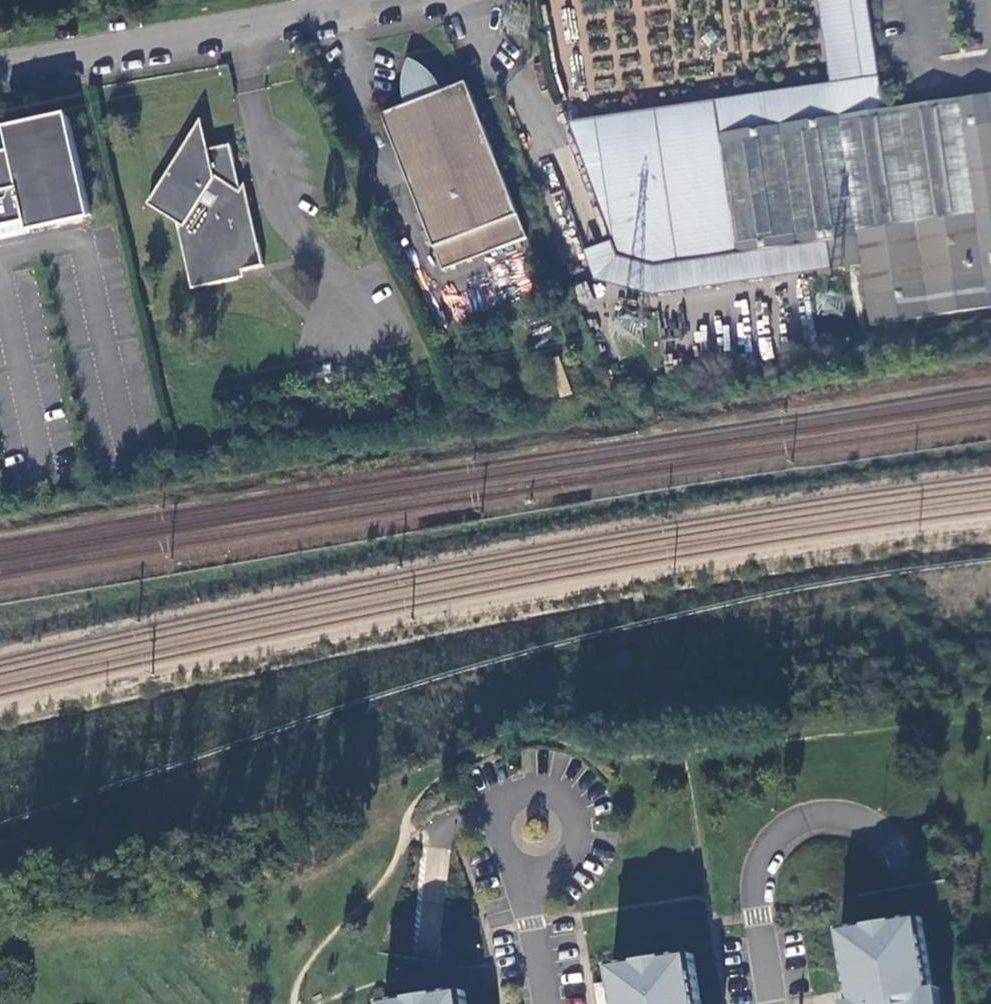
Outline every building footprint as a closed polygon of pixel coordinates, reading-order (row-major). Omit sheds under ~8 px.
[(734,256),(716,137),(884,113),(882,100),(869,0),(819,0),(832,84),(570,123),(611,241),(582,254),(593,282),(651,297),(860,266),(856,238),(734,256)] [(528,240),(466,85),(443,94),(438,82),(428,70),(409,64),(401,79),(400,87),(405,106),(384,116),(442,269),(528,240)] [(716,137),(734,256),(856,238),(860,266),(868,326),(990,309),(990,98),(884,113),(716,137)] [(72,118),(13,132),(17,151),(0,155),(0,242),(37,234),(36,229),(95,216),(72,118)] [(17,151),(13,132),(12,127),(0,130),(0,155),(17,151)] [(238,175),(232,141),(219,144),(212,146),(193,137),(167,179),(153,200),(180,219),(196,230),(192,238),(195,255),(209,263),(212,281),(242,274),(240,266),(264,260),(259,238),(251,240),(250,232),(257,230),(247,187),(242,188),(240,191),(231,184),(238,175)] [(194,285),(212,281),(209,263),(195,255),(192,238),(196,230),(180,219),(194,285)] [(842,941),(923,929),(922,919),(841,931),(842,941)] [(842,941),(844,951),(852,1003),(935,1003),(933,990),(923,929),(842,941)] [(695,965),(693,955),(615,968),(613,968),(614,978),(695,965)] [(614,978),(618,1003),(701,1003),(695,965),(614,978)] [(933,990),(935,1003),(942,1003),(940,989),(933,990)] [(467,1001),(465,991),(387,1003),(450,1003),(467,1001)]
